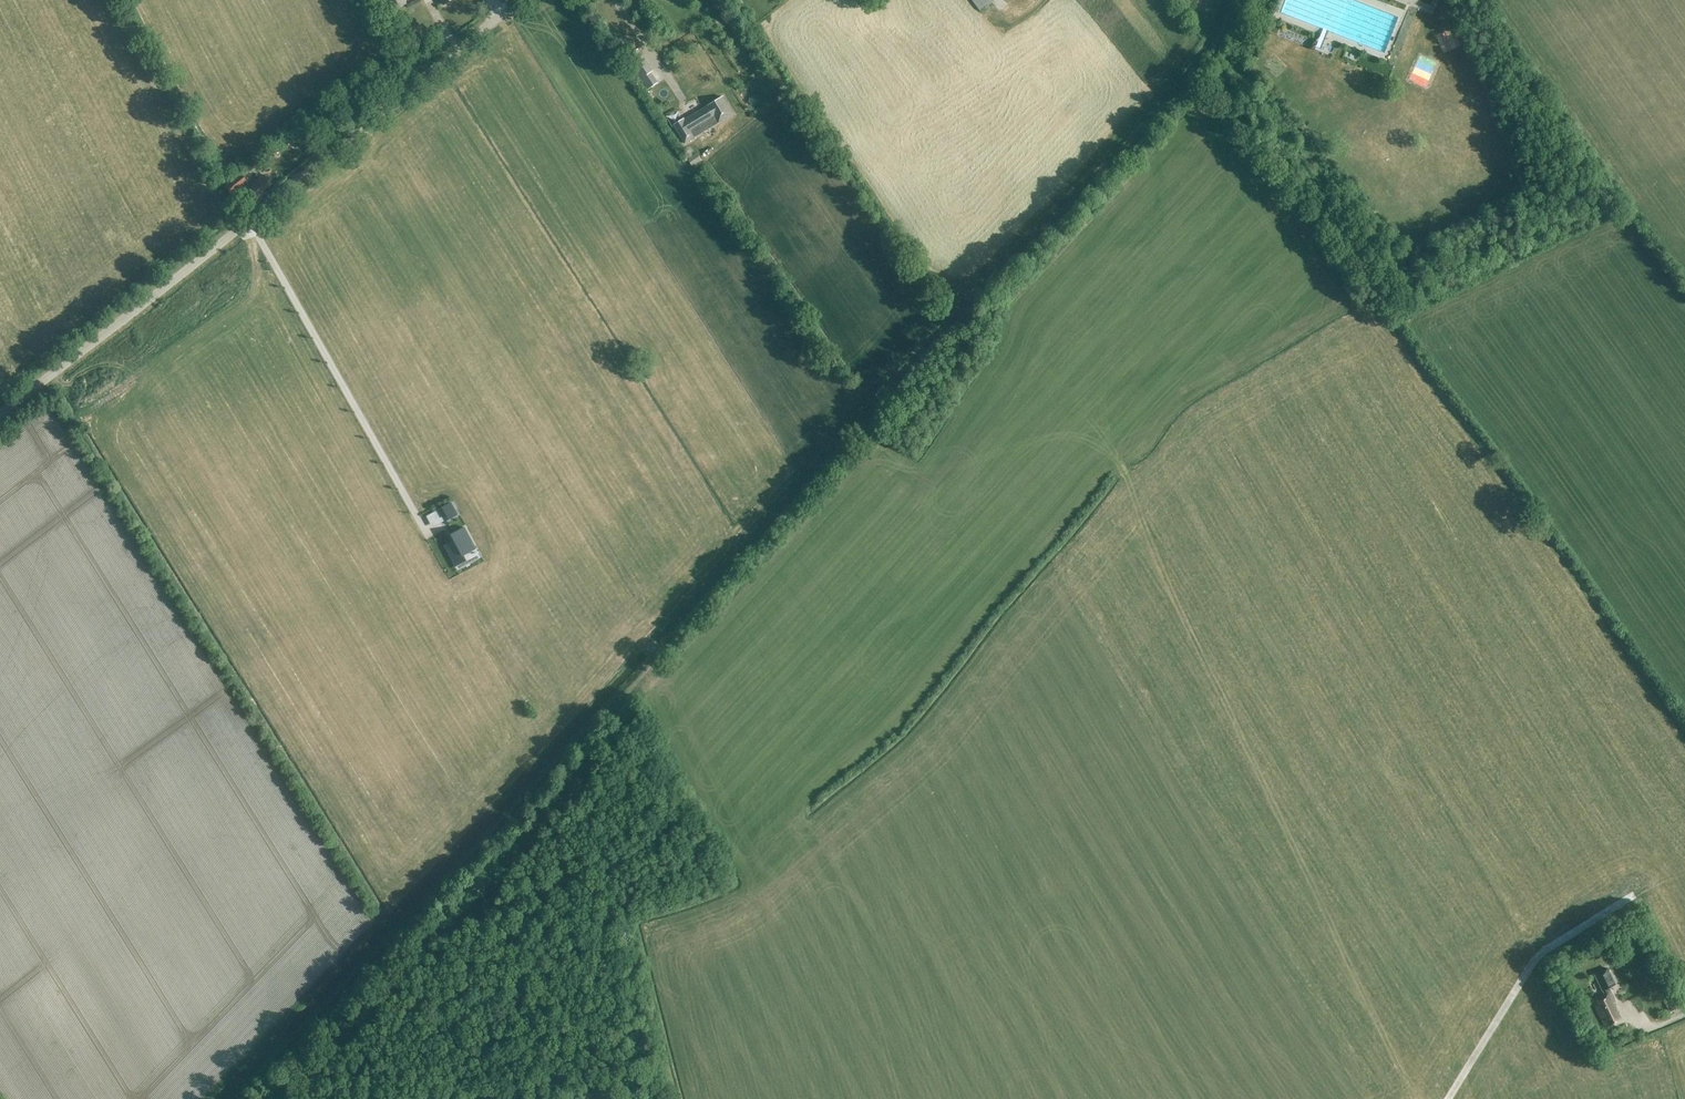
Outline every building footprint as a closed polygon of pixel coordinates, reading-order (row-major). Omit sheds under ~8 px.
[(392,13),(407,5),(404,0),(385,0),(392,13)] [(981,12),(997,0),(972,0),(981,12)] [(1319,29),(1310,49),(1321,54),(1329,33),(1319,29)] [(1435,34),(1440,54),(1459,49),(1454,29),(1435,34)] [(636,51),(625,57),(634,69),(644,62),(636,51)] [(1431,80),(1438,65),(1421,57),(1414,72),(1415,73),(1411,81),(1426,89),(1431,80)] [(684,119),(674,125),(685,143),(695,137),(692,131),(697,128),(701,134),(733,114),(723,97),(689,117),(690,118),(686,121),(684,119)] [(320,145),(337,131),(333,127),(316,141),(320,145)] [(278,155),(290,145),(285,140),(273,149),(278,155)] [(702,160),(697,153),(688,157),(693,166),(702,160)] [(444,521),(457,514),(451,502),(438,509),(438,510),(444,521)] [(464,527),(452,534),(455,540),(459,548),(452,551),(459,564),(478,554),(464,527)] [(1622,937),(1625,943),(1637,938),(1634,931),(1633,929),(1627,932),(1621,935),(1622,937)] [(1610,989),(1608,990),(1608,988),(1616,984),(1608,967),(1594,974),(1602,991),(1603,990),(1604,992),(1592,998),(1605,1027),(1620,1020),(1612,1004),(1616,1002),(1610,989)] [(1670,1011),(1672,1010),(1673,1011),(1684,1006),(1680,996),(1668,1002),(1665,1002),(1670,1011)]
